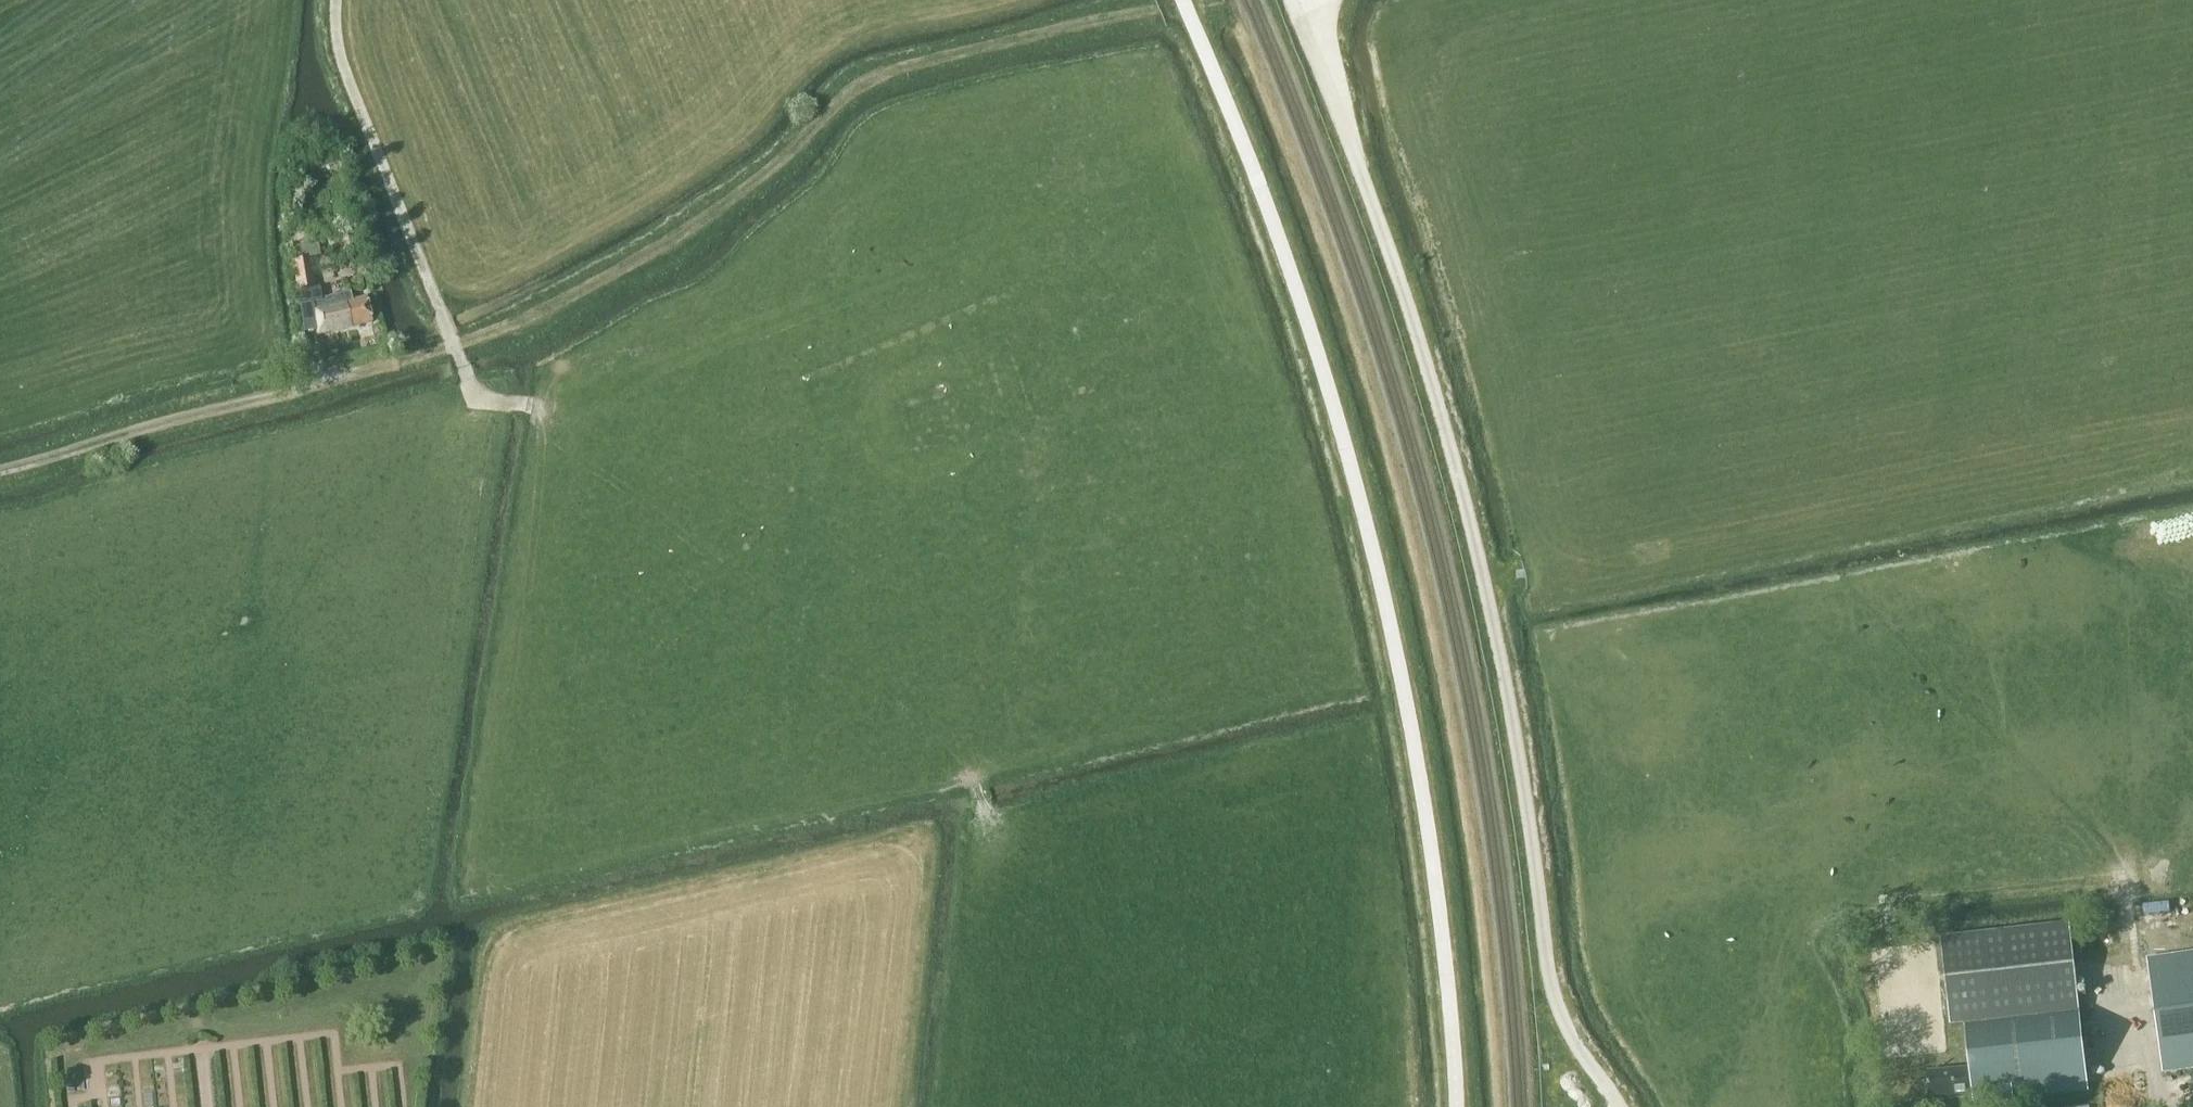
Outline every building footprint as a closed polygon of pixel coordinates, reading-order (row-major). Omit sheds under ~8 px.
[(370,311),(368,300),(367,297),(353,300),(351,293),(327,298),(322,299),(320,288),(317,289),(311,257),(299,259),(291,260),(297,292),(299,292),(301,304),(306,303),(313,301),(315,311),(319,334),(352,328),(351,326),(372,322),(370,311)] [(2152,903),(2153,915),(2177,911),(2175,900),(2152,903)] [(2070,925),(1940,940),(1950,1026),(1964,1024),(2079,1012),(2075,977),(2074,977),(2072,960),(2074,960),(2070,925)] [(2147,963),(2162,1071),(2192,1066),(2192,956),(2147,963)] [(1968,1068),(1924,1073),(1928,1103),(1972,1097),(1973,1103),(2090,1088),(2079,1012),(1964,1024),(1968,1068)]
